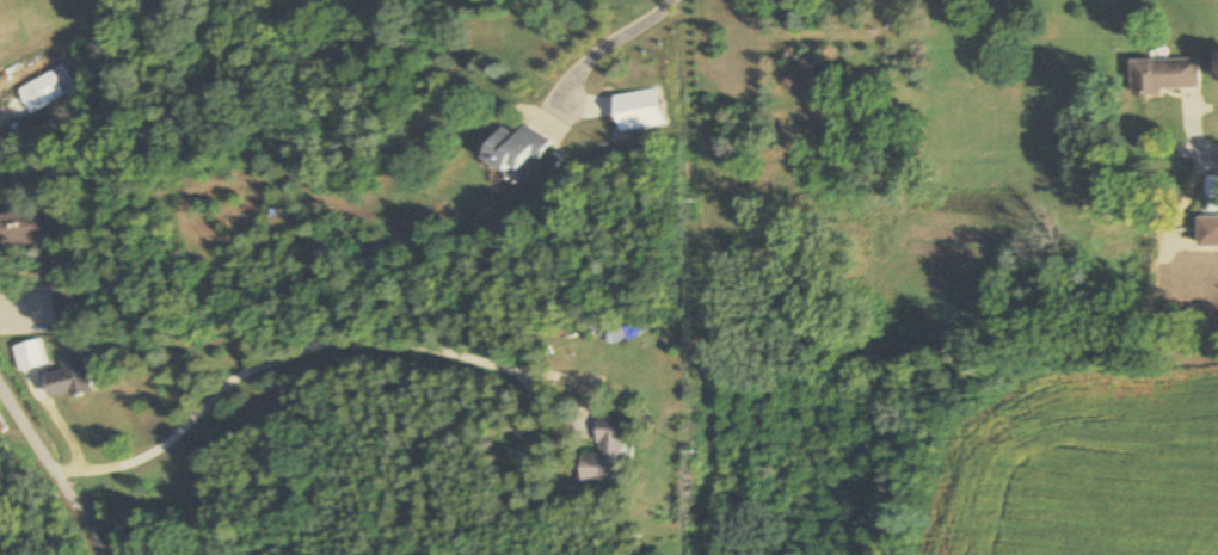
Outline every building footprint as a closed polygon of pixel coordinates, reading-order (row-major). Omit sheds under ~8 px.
[(1162,89),(1199,88),(1198,59),(1131,60),(1132,95),(1162,95),(1162,89)] [(18,89),(31,115),(77,93),(64,66),(18,89)] [(538,159),(549,141),(523,124),(517,135),(501,126),(482,156),(515,177),(530,154),(538,159)] [(44,245),(42,212),(0,214),(0,247),(44,245)] [(50,282),(56,321),(78,318),(72,278),(50,282)] [(13,345),(19,371),(46,365),(41,340),(13,345)] [(91,390),(81,354),(60,360),(63,370),(42,376),(50,402),(91,390)] [(575,455),(575,483),(620,483),(620,418),(593,418),(592,455),(575,455)]
